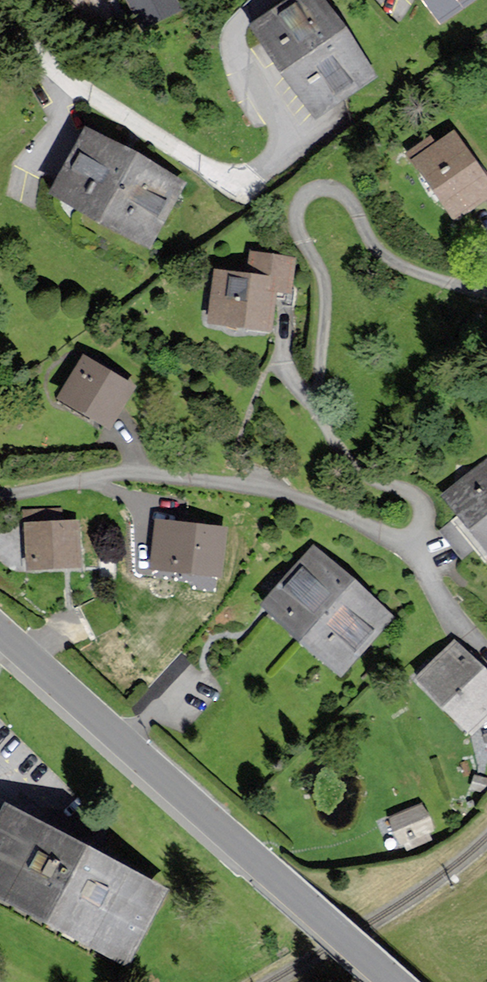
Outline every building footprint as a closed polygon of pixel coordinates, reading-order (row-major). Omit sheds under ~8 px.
[(141,24),(180,2),(179,0),(127,0),(141,24)] [(257,24),(325,117),(381,76),(325,0),(290,0),(257,24)] [(440,19),(470,0),(427,0),(440,19)] [(90,128),(56,193),(157,246),(191,181),(90,128)] [(484,198),(486,204),(486,182),(456,132),(415,158),(453,218),(484,198)] [(268,334),(274,297),(288,299),(294,260),(253,254),(250,276),(213,270),(205,325),(268,334)] [(83,359),(62,398),(109,425),(131,386),(83,359)] [(443,496),(486,551),(486,460),(443,496)] [(24,511),(27,568),(79,566),(77,521),(61,522),(61,510),(24,511)] [(160,522),(155,567),(219,574),(225,529),(160,522)] [(313,550),(266,605),(341,670),(388,615),(313,550)] [(417,680),(471,738),(486,723),(486,682),(454,646),(417,680)] [(424,803),(390,822),(403,846),(437,827),(424,803)] [(0,822),(0,892),(127,962),(165,894),(8,807),(0,822)]
